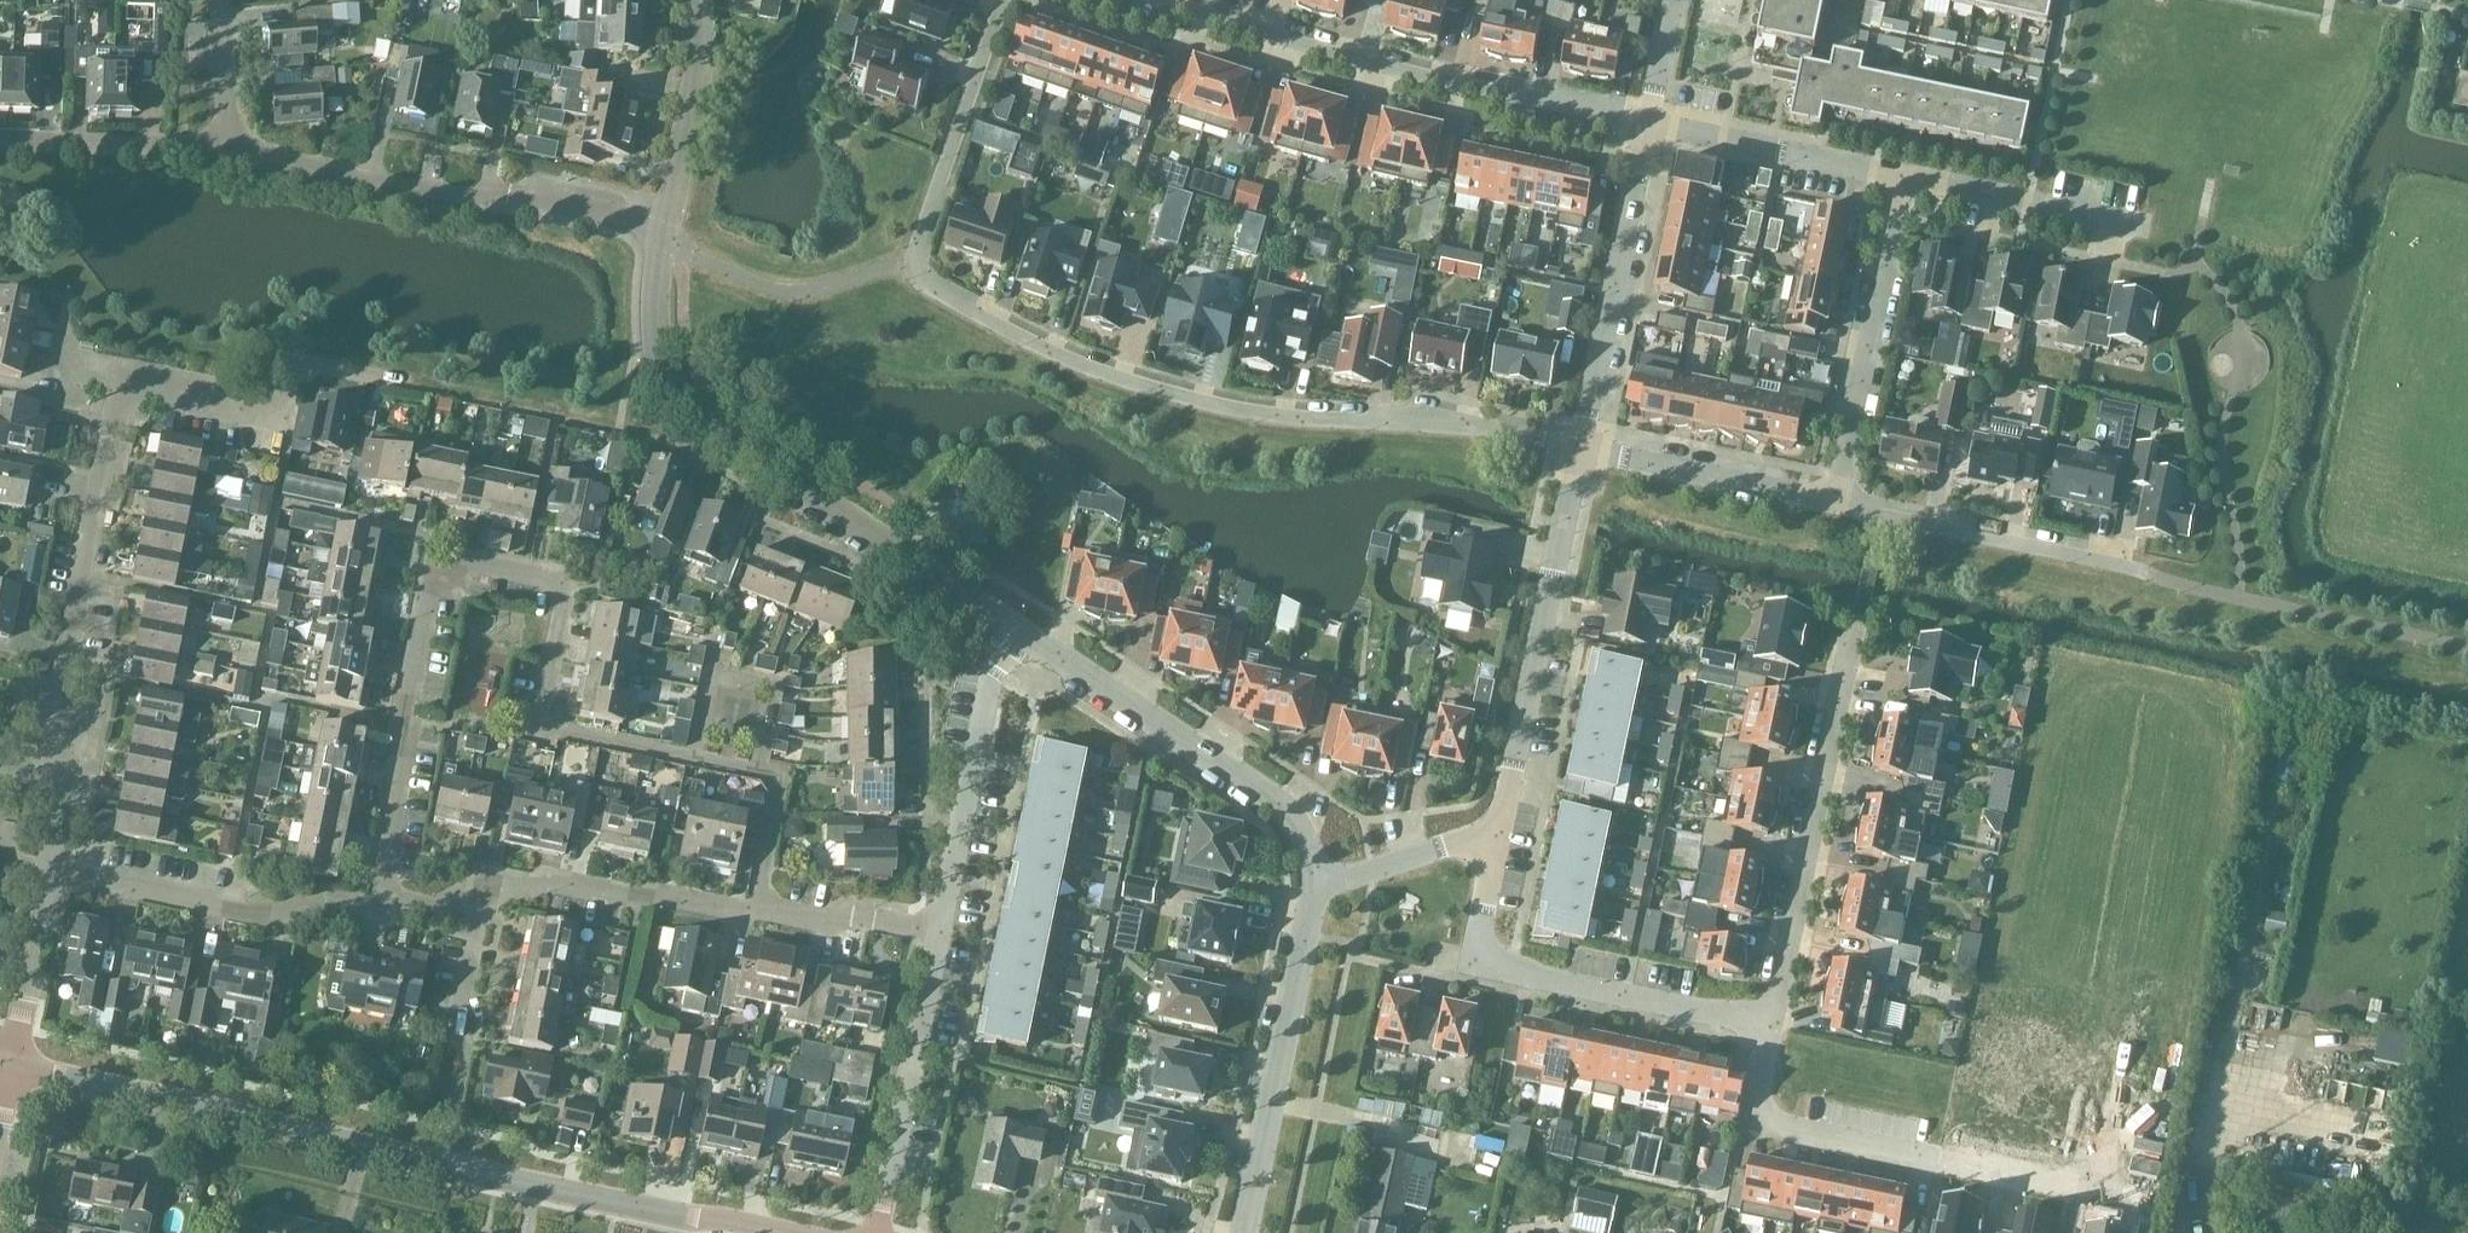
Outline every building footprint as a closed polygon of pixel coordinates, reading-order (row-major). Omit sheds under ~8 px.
[(537,0),(518,0),(518,19),(537,18),(537,0)] [(578,25),(642,29),(644,8),(639,7),(639,3),(595,0),(579,0),(578,25)] [(763,18),(778,21),(782,0),(766,0),(763,18)] [(940,2),(941,0),(901,0),(893,23),(942,41),(954,7),(940,2)] [(1321,0),(1293,0),(1292,3),(1299,9),(1312,14),(1316,15),(1321,0)] [(1316,15),(1320,16),(1334,19),(1343,18),(1349,0),(1321,0),(1316,15)] [(1386,29),(1393,34),(1406,39),(1410,40),(1420,0),(1393,0),(1386,29)] [(1410,40),(1415,41),(1428,43),(1438,42),(1446,10),(1460,14),(1464,0),(1420,0),(1410,40)] [(1518,0),(1475,0),(1472,16),(1487,19),(1480,51),(1488,56),(1502,60),(1506,61),(1518,0)] [(1554,33),(1560,3),(1546,0),(1544,0),(1543,3),(1528,0),(1518,0),(1506,61),(1510,62),(1524,63),(1533,62),(1540,30),(1554,33)] [(1825,0),(1766,0),(1764,9),(1821,21),(1825,0)] [(1977,0),(1952,0),(1951,4),(1975,9),(1977,0)] [(2002,0),(1977,0),(1975,9),(1999,14),(2002,0)] [(2027,0),(2002,0),(1999,14),(2023,19),(2027,0)] [(2023,19),(2047,24),(2052,0),(2027,0),(2023,19)] [(1866,2),(1863,14),(1873,16),(1876,4),(1866,2)] [(1889,15),(1916,21),(1919,8),(1892,2),(1889,15)] [(1588,78),(1598,29),(1572,24),(1576,6),(1560,3),(1554,33),(1569,36),(1562,68),(1570,73),(1583,77),(1588,78)] [(360,26),(358,5),(331,7),(333,28),(360,26)] [(331,8),(296,11),(297,25),(266,28),(269,57),(316,53),(314,36),(333,34),(331,8)] [(1798,85),(1803,64),(1812,66),(1821,21),(1764,9),(1752,68),(1782,74),(1791,80),(1791,84),(1794,85),(1795,85),(1797,85),(1798,85)] [(1940,12),(1938,25),(1963,29),(1965,16),(1940,12)] [(1871,28),(1873,16),(1863,14),(1860,26),(1871,28)] [(1622,34),(1598,29),(1588,78),(1592,79),(1606,80),(1615,79),(1621,47),(1636,50),(1642,20),(1626,17),(1622,34)] [(1893,33),(1896,22),(1882,19),(1880,30),(1893,33)] [(1909,24),(1896,22),(1893,33),(1907,36),(1909,24)] [(1047,86),(1067,29),(1051,23),(1050,27),(1040,23),(1036,35),(1022,30),(1012,59),(1026,64),(1021,77),(1047,86)] [(27,61),(12,61),(11,110),(35,111),(36,79),(50,79),(51,49),(58,49),(58,25),(37,25),(36,37),(41,37),(41,49),(27,48),(27,61)] [(641,50),(642,29),(578,25),(576,56),(564,54),(561,69),(591,75),(594,60),(592,60),(594,52),(636,55),(636,50),(641,50)] [(1071,95),(1091,37),(1076,32),(1075,35),(1066,32),(1067,29),(1047,86),(1071,95)] [(1942,42),(1944,32),(1930,29),(1928,40),(1942,42)] [(1859,32),(1857,44),(1867,46),(1869,34),(1859,32)] [(1957,35),(1944,32),(1942,42),(1955,45),(1957,35)] [(930,76),(897,65),(903,48),(864,34),(853,65),(871,71),(863,95),(884,102),(885,99),(918,110),(930,76)] [(1889,50),(1891,38),(1878,36),(1875,47),(1889,50)] [(1096,103),(1116,46),(1101,40),(1099,44),(1091,41),(1092,37),(1091,37),(1071,95),(1072,95),(1076,84),(1099,92),(1095,103),(1096,103)] [(1905,41),(1891,38),(1889,50),(1903,53),(1905,41)] [(388,44),(367,39),(362,59),(383,64),(388,44)] [(1990,52),(1992,42),(1978,39),(1976,49),(1990,52)] [(2006,45),(1992,42),(1990,52),(2004,55),(2006,45)] [(128,64),(114,64),(112,113),(136,114),(137,82),(152,82),(153,45),(129,44),(128,64)] [(1857,44),(1854,57),(1864,59),(1867,46),(1857,44)] [(408,46),(407,50),(390,46),(383,79),(399,83),(393,111),(425,118),(434,74),(437,74),(440,60),(436,53),(408,46)] [(1120,112),(1141,54),(1125,49),(1124,53),(1115,50),(1117,46),(1116,46),(1096,103),(1120,112)] [(1938,60),(1940,49),(1926,46),(1924,57),(1938,60)] [(1954,52),(1940,49),(1938,60),(1952,63),(1954,52)] [(112,113),(114,64),(99,63),(99,50),(75,50),(74,80),(89,81),(88,112),(112,113)] [(2046,53),(2032,50),(2030,61),(2044,64),(2046,53)] [(2449,55),(2435,52),(2432,67),(2446,70),(2449,55)] [(1851,116),(1860,74),(1861,74),(1864,59),(1854,57),(1834,53),(1830,69),(1831,70),(1823,110),(1824,110),(1851,116)] [(1141,54),(1120,112),(1146,121),(1166,63),(1150,58),(1149,61),(1140,58),(1141,54)] [(1986,70),(1989,59),(1975,56),(1973,67),(1986,70)] [(283,58),(284,71),(309,70),(308,57),(283,58)] [(512,97),(519,64),(491,58),(486,84),(462,79),(452,123),(487,131),(496,93),(512,97)] [(2003,62),(1989,59),(1986,70),(2000,73),(2003,62)] [(12,61),(0,60),(0,110),(11,110),(12,61)] [(1205,127),(1224,67),(1219,65),(1220,63),(1205,61),(1204,64),(1196,62),(1192,73),(1178,69),(1169,98),(1183,103),(1178,118),(1205,127)] [(1831,70),(1812,66),(1803,64),(1798,85),(1797,85),(1790,121),(1820,127),(1824,110),(1823,110),(1831,70)] [(1229,68),(1224,67),(1205,127),(1232,136),(1233,131),(1247,136),(1261,96),(1246,91),(1250,79),(1242,77),(1243,73),(1230,66),(1229,68)] [(2029,68),(2027,79),(2040,81),(2042,71),(2029,68)] [(318,89),(335,87),(333,69),(300,72),(301,89),(272,91),(275,124),(321,120),(318,89)] [(352,86),(351,70),(335,71),(336,87),(352,86)] [(561,114),(585,119),(632,129),(638,102),(606,95),(609,81),(561,71),(557,90),(566,92),(561,114)] [(1876,121),(1885,79),(1861,74),(1860,74),(1851,116),(1864,118),(1864,122),(1876,123),(1876,121)] [(2461,75),(2455,105),(2467,108),(2467,76),(2461,75)] [(1900,126),(1909,84),(1885,79),(1876,121),(1888,124),(1888,127),(1900,128),(1900,126)] [(1924,131),(1933,89),(1909,84),(1900,126),(1912,129),(1912,132),(1924,133),(1924,131)] [(1949,136),(1957,94),(1933,89),(1924,131),(1936,133),(1936,137),(1949,138),(1949,136)] [(1301,156),(1318,95),(1313,94),(1314,91),(1299,90),(1298,94),(1290,91),(1286,103),(1272,99),(1261,140),(1275,144),(1274,149),(1301,156)] [(1323,97),(1318,95),(1301,156),(1329,164),(1330,159),(1344,163),(1356,122),(1341,118),(1345,107),(1336,104),(1337,100),(1324,94),(1323,97)] [(1973,141),(1981,99),(1957,94),(1949,136),(1961,138),(1960,142),(1973,143),(1973,141)] [(992,114),(997,122),(1004,124),(1012,101),(999,96),(992,114)] [(1997,146),(2005,104),(1981,99),(1973,141),(1985,143),(1985,147),(1997,148),(1997,146)] [(2030,109),(2005,104),(1997,146),(2026,152),(2029,136),(2024,135),(2030,109)] [(1399,181),(1414,120),(1409,118),(1409,116),(1394,115),(1393,119),(1385,117),(1382,129),(1367,125),(1359,167),(1373,170),(1372,175),(1399,181)] [(1418,121),(1414,120),(1399,181),(1427,188),(1428,183),(1443,186),(1452,145),(1438,142),(1440,130),(1432,128),(1433,124),(1419,118),(1418,121)] [(626,157),(632,129),(585,119),(582,132),(576,130),(573,144),(565,143),(562,158),(592,164),(595,150),(626,157)] [(1055,142),(1059,129),(1046,124),(1041,137),(1055,142)] [(1072,133),(1059,129),(1055,142),(1067,146),(1072,133)] [(1085,139),(1079,159),(1101,167),(1105,155),(1106,154),(1108,147),(1085,139)] [(1041,152),(1017,144),(1008,173),(1032,181),(1041,152)] [(1482,200),(1492,151),(1491,151),(1491,155),(1482,153),(1482,149),(1466,146),(1456,194),(1482,200)] [(1508,205),(1518,157),(1517,156),(1516,160),(1507,158),(1508,155),(1492,151),(1482,200),(1508,205)] [(1105,155),(1101,167),(1114,171),(1117,172),(1121,173),(1127,175),(1131,164),(1105,155)] [(1533,210),(1543,162),(1542,166),(1533,164),(1533,160),(1518,157),(1508,205),(1533,210)] [(1121,173),(1117,172),(1114,171),(1101,167),(1079,159),(1072,179),(1106,190),(1107,186),(1116,188),(1121,173)] [(1673,185),(1673,186),(1722,196),(1720,195),(1725,170),(1715,167),(1716,162),(1702,159),(1701,165),(1679,160),(1675,179),(1678,180),(1676,186),(1673,185)] [(1556,227),(1569,167),(1568,167),(1567,171),(1558,169),(1559,165),(1543,162),(1533,210),(1558,215),(1556,227)] [(1585,170),(1569,167),(1556,227),(1583,233),(1586,219),(1601,222),(1607,192),(1592,189),(1595,176),(1584,174),(1585,170)] [(1177,168),(1171,188),(1183,192),(1189,171),(1177,168)] [(1772,173),(1759,170),(1756,188),(1769,190),(1772,173)] [(1264,188),(1241,181),(1233,206),(1256,213),(1264,188)] [(1784,184),(1781,202),(1809,208),(1812,189),(1784,184)] [(1722,197),(1722,196),(1673,186),(1668,212),(1715,221),(1720,197),(1722,197)] [(1183,192),(1171,188),(1160,223),(1181,229),(1186,213),(1191,214),(1196,196),(1183,192)] [(947,248),(967,254),(967,255),(980,259),(980,258),(1001,265),(1013,227),(1009,226),(1015,208),(991,200),(985,218),(959,210),(947,248)] [(1818,208),(1813,234),(1810,246),(1844,252),(1853,213),(1827,207),(1826,210),(1818,208)] [(1711,238),(1715,221),(1668,212),(1663,238),(1709,247),(1721,250),(1723,240),(1711,238)] [(1747,228),(1760,231),(1763,216),(1750,214),(1747,228)] [(1770,221),(1766,236),(1780,239),(1783,224),(1770,221)] [(1060,277),(1076,282),(1085,254),(1090,237),(1058,226),(1053,240),(1036,234),(1020,282),(1026,284),(1024,291),(1046,298),(1048,292),(1054,294),(1060,277)] [(1747,228),(1744,243),(1757,246),(1760,231),(1747,228)] [(1777,254),(1780,239),(1766,236),(1763,251),(1777,254)] [(1704,273),(1709,247),(1663,238),(1657,263),(1704,273)] [(1507,266),(1521,269),(1523,258),(1525,247),(1512,244),(1507,266)] [(1931,310),(1962,317),(1972,272),(1956,268),(1959,254),(1945,251),(1942,247),(1933,245),(1929,248),(1923,247),(1913,294),(1933,298),(1931,310)] [(1837,287),(1841,268),(1844,252),(1810,246),(1803,279),(1837,287)] [(1468,267),(1471,254),(1456,251),(1455,261),(1454,264),(1468,267)] [(1418,258),(1394,253),(1390,273),(1414,278),(1418,258)] [(1484,257),(1471,254),(1468,267),(1482,269),(1484,257)] [(1536,261),(1523,258),(1521,269),(1534,272),(1536,261)] [(1479,282),(1482,269),(1468,267),(1454,264),(1455,261),(1440,259),(1437,274),(1479,282)] [(1969,290),(1961,328),(1990,334),(1994,314),(2017,318),(2027,269),(1992,261),(1985,293),(1969,290)] [(1699,298),(1704,273),(1657,263),(1654,280),(1656,281),(1654,290),(1686,296),(1683,311),(1712,317),(1716,301),(1699,298)] [(1102,264),(1086,320),(1099,324),(1102,329),(1112,332),(1118,329),(1120,330),(1125,314),(1148,321),(1158,288),(1135,281),(1137,274),(1102,264)] [(1753,267),(1739,264),(1736,280),(1750,283),(1753,267)] [(1560,271),(1557,299),(1571,301),(1574,272),(1560,271)] [(2091,316),(2075,312),(2082,280),(2046,272),(2035,323),(2058,328),(2055,345),(2084,351),(2091,316)] [(1833,307),(1835,296),(1837,287),(1803,279),(1794,277),(1783,329),(1815,336),(1818,321),(1827,323),(1830,307),(1833,307)] [(1167,332),(1163,346),(1204,357),(1207,343),(1224,348),(1235,307),(1225,304),(1226,298),(1216,295),(1216,293),(1187,285),(1187,287),(1180,286),(1178,292),(1178,291),(1167,332)] [(2151,305),(2152,299),(2133,295),(2134,291),(2115,287),(2111,305),(2116,306),(2113,320),(2091,315),(2085,345),(2108,350),(2110,340),(2142,347),(2145,330),(2153,332),(2158,306),(2151,305)] [(1255,308),(1241,362),(1251,365),(1249,370),(1268,374),(1272,372),(1272,370),(1279,371),(1284,350),(1305,355),(1313,323),(1317,309),(1295,303),(1296,298),(1259,289),(1255,308)] [(32,326),(37,300),(0,292),(0,320),(32,326)] [(1574,335),(1580,307),(1564,303),(1558,332),(1574,335)] [(1481,362),(1491,315),(1462,309),(1457,333),(1419,325),(1411,365),(1428,369),(1428,371),(1443,374),(1443,372),(1461,375),(1464,359),(1481,362)] [(1324,334),(1317,368),(1336,372),(1336,376),(1371,383),(1375,364),(1391,367),(1394,354),(1401,319),(1372,313),(1368,329),(1347,324),(1344,339),(1324,334)] [(1658,314),(1654,330),(1684,337),(1688,321),(1658,314)] [(32,326),(0,320),(0,347),(26,352),(32,326)] [(1710,339),(1713,326),(1697,323),(1694,336),(1710,339)] [(1729,329),(1713,326),(1710,339),(1726,342),(1729,329)] [(1762,347),(1765,334),(1749,331),(1746,344),(1762,347)] [(1558,347),(1525,340),(1522,334),(1511,332),(1506,336),(1501,335),(1493,375),(1512,379),(1511,381),(1530,385),(1531,383),(1550,387),(1558,347)] [(1791,339),(1765,334),(1762,347),(1788,352),(1791,339)] [(1788,352),(1787,355),(1817,361),(1820,345),(1791,339),(1788,352)] [(1937,344),(1933,365),(1952,369),(1955,352),(1956,347),(1942,345),(1937,344)] [(26,352),(0,347),(0,374),(21,378),(26,352)] [(1955,352),(1952,369),(1963,371),(1966,354),(1955,352)] [(1667,420),(1676,375),(1679,363),(1638,354),(1633,378),(1648,381),(1641,414),(1650,415),(1650,422),(1667,420)] [(1692,426),(1702,380),(1676,375),(1667,420),(1668,420),(1668,419),(1675,421),(1676,427),(1692,426)] [(1718,431),(1730,376),(1729,376),(1727,385),(1702,380),(1692,426),(1693,426),(1694,424),(1701,426),(1701,433),(1718,431)] [(1744,436),(1755,381),(1730,376),(1718,431),(1733,439),(1736,433),(1743,435),(1743,436),(1744,436)] [(1769,442),(1781,387),(1756,382),(1756,381),(1755,381),(1744,436),(1758,444),(1762,439),(1769,440),(1768,441),(1769,442)] [(2107,401),(2131,406),(2134,389),(2111,384),(2107,401)] [(1806,392),(1781,387),(1769,442),(1784,450),(1787,444),(1796,446),(1805,402),(1804,401),(1806,392)] [(1910,422),(1909,427),(1888,422),(1880,462),(1936,474),(1945,429),(1958,432),(1967,391),(1946,387),(1936,433),(1929,431),(1930,426),(1927,422),(1914,419),(1910,422)] [(2055,392),(2038,388),(2030,428),(2047,432),(2055,392)] [(0,398),(0,448),(38,455),(44,421),(19,416),(22,402),(0,398)] [(341,452),(351,405),(318,398),(313,423),(298,419),(290,452),(307,456),(309,445),(341,452)] [(453,403),(438,400),(434,419),(449,422),(453,403)] [(370,421),(360,418),(357,432),(368,434),(370,421)] [(387,437),(372,433),(370,443),(365,442),(356,481),(403,491),(412,452),(385,446),(387,437)] [(2119,433),(2116,446),(2131,449),(2134,436),(2119,433)] [(1969,461),(1974,462),(1970,481),(1996,486),(1998,480),(2014,483),(2015,478),(2031,482),(2039,444),(2021,440),(2020,444),(1974,435),(1969,461)] [(162,437),(156,466),(196,474),(199,459),(218,463),(221,449),(162,437)] [(2092,500),(2110,504),(2119,462),(2098,458),(2100,451),(2097,446),(2083,443),(2078,446),(2077,454),(2060,450),(2050,497),(2091,506),(2092,500)] [(2131,477),(2147,480),(2137,531),(2174,539),(2175,535),(2187,538),(2193,509),(2181,507),(2187,478),(2153,471),(2157,449),(2138,445),(2131,477)] [(237,453),(222,449),(219,461),(234,464),(237,453)] [(432,498),(441,455),(416,450),(407,497),(419,499),(420,495),(432,498)] [(456,506),(464,469),(466,460),(441,455),(432,498),(445,500),(444,503),(456,506)] [(35,476),(31,475),(32,474),(16,471),(18,462),(0,458),(0,504),(25,509),(26,500),(30,501),(35,476)] [(652,459),(635,506),(666,517),(658,540),(672,545),(684,511),(690,495),(676,490),(683,470),(652,459)] [(193,489),(196,474),(156,466),(150,494),(209,506),(212,493),(193,489)] [(479,517),(488,474),(464,469),(456,506),(454,516),(465,518),(466,514),(479,517)] [(597,541),(607,494),(565,486),(568,474),(549,470),(540,512),(558,516),(555,532),(597,541)] [(502,526),(512,479),(488,474),(479,517),(492,519),(491,524),(502,526)] [(537,484),(512,479),(502,526),(514,528),(515,524),(528,527),(537,484)] [(284,480),(281,496),(340,508),(343,493),(284,480)] [(212,493),(209,506),(246,514),(248,501),(212,493)] [(1126,505),(1108,493),(1097,510),(1115,522),(1126,505)] [(207,519),(209,506),(150,494),(144,522),(184,530),(188,515),(207,519)] [(268,504),(248,501),(246,514),(265,517),(268,504)] [(727,588),(738,561),(723,555),(738,518),(704,505),(686,552),(712,562),(705,580),(727,588)] [(405,507),(402,521),(417,524),(420,510),(405,507)] [(102,530),(119,529),(118,514),(101,515),(102,530)] [(335,538),(332,553),(380,562),(383,550),(377,549),(379,536),(340,528),(341,523),(319,519),(316,534),(335,538)] [(181,546),(184,530),(144,522),(139,551),(198,563),(201,550),(181,546)] [(990,527),(975,524),(971,541),(986,544),(990,527)] [(443,525),(440,538),(450,540),(453,527),(443,525)] [(450,540),(460,542),(463,529),(453,527),(450,540)] [(275,531),(273,541),(288,544),(290,535),(275,531)] [(489,534),(486,548),(497,550),(500,536),(489,534)] [(500,536),(497,550),(507,553),(511,539),(500,536)] [(286,554),(288,544),(273,541),(268,566),(283,569),(286,554)] [(1452,550),(1430,546),(1424,574),(1446,579),(1441,605),(1450,607),(1449,611),(1471,616),(1472,612),(1482,614),(1482,610),(1488,611),(1495,578),(1489,577),(1494,552),(1454,544),(1452,550)] [(763,599),(780,555),(769,551),(768,555),(755,550),(739,590),(763,599)] [(1067,593),(1066,600),(1080,603),(1079,608),(1088,610),(1087,614),(1101,620),(1101,617),(1106,618),(1119,556),(1091,550),(1090,555),(1076,552),(1067,593)] [(195,577),(198,563),(139,551),(133,580),(173,588),(176,573),(195,577)] [(1119,556),(1106,618),(1111,619),(1110,622),(1125,622),(1126,618),(1135,620),(1137,608),(1152,611),(1158,581),(1157,581),(1162,554),(1149,551),(1147,562),(1119,556)] [(378,573),(380,562),(332,553),(329,567),(311,563),(309,573),(370,585),(372,572),(378,573)] [(785,608),(800,568),(789,563),(790,559),(780,555),(763,599),(785,608)] [(814,619),(831,575),(802,564),(800,568),(785,608),(814,619)] [(367,598),(370,585),(309,573),(307,584),(326,587),(323,601),(371,610),(373,599),(367,598)] [(860,586),(831,575),(814,619),(844,630),(860,586)] [(1675,592),(1656,588),(1656,587),(1640,584),(1641,578),(1623,575),(1622,580),(1618,579),(1614,598),(1608,597),(1604,616),(1610,617),(1606,636),(1644,644),(1649,622),(1668,625),(1675,592)] [(1690,575),(1686,593),(1713,598),(1717,580),(1690,575)] [(265,579),(263,589),(278,592),(280,583),(265,579)] [(18,591),(0,587),(0,637),(8,639),(18,591)] [(276,602),(278,592),(263,589),(261,599),(276,602)] [(215,591),(212,603),(239,609),(241,597),(215,591)] [(147,592),(141,622),(181,630),(187,600),(147,592)] [(368,621),(371,610),(323,601),(321,615),(309,613),(307,623),(361,633),(363,620),(368,621)] [(1158,620),(1152,650),(1166,653),(1164,665),(1172,666),(1171,670),(1185,676),(1186,673),(1191,674),(1204,612),(1203,612),(1204,607),(1177,601),(1173,618),(1172,623),(1158,620)] [(234,609),(204,604),(202,618),(232,623),(234,609)] [(1737,674),(1766,680),(1780,683),(1783,665),(1796,668),(1798,669),(1799,666),(1798,666),(1802,650),(1803,647),(1802,647),(1805,634),(1806,632),(1805,632),(1809,615),(1810,613),(1807,612),(1807,613),(1769,605),(1769,604),(1766,604),(1766,606),(1758,646),(1744,643),(1737,674)] [(598,605),(591,636),(638,645),(644,615),(598,605)] [(1204,612),(1191,674),(1195,675),(1195,678),(1210,678),(1211,674),(1219,676),(1222,664),(1236,667),(1242,637),(1228,634),(1231,618),(1204,612)] [(175,659),(181,630),(141,622),(135,652),(175,659)] [(372,635),(361,633),(307,623),(306,625),(310,626),(308,635),(327,640),(325,651),(373,660),(375,649),(370,648),(372,635)] [(273,631),(271,641),(285,643),(287,634),(273,631)] [(736,636),(726,634),(724,648),(733,650),(736,636)] [(632,675),(638,645),(591,636),(585,667),(588,667),(632,676),(632,675)] [(1980,649),(1923,638),(1919,657),(1912,655),(1909,674),(1915,675),(1911,694),(1949,702),(1953,683),(1972,687),(1980,649)] [(279,669),(285,643),(271,641),(266,666),(279,669)] [(703,659),(706,649),(692,646),(689,656),(703,659)] [(1448,648),(1438,646),(1436,659),(1446,660),(1448,648)] [(1703,650),(1699,666),(1714,669),(1715,669),(1718,653),(1703,650)] [(370,671),(373,660),(325,651),(322,665),(307,662),(305,672),(364,684),(366,671),(370,671)] [(1242,676),(1236,706),(1251,709),(1248,721),(1257,722),(1256,726),(1270,732),(1271,729),(1275,730),(1288,669),(1260,663),(1262,654),(1247,651),(1242,676)] [(1587,682),(1587,683),(1636,693),(1642,668),(1611,662),(1612,658),(1594,651),(1589,672),(1592,673),(1590,683),(1587,682)] [(169,689),(175,659),(135,652),(130,681),(169,689)] [(758,655),(754,670),(774,674),(777,659),(758,655)] [(848,655),(848,685),(895,685),(895,655),(848,655)] [(195,656),(194,663),(214,667),(215,659),(195,656)] [(701,669),(703,659),(689,656),(687,666),(701,669)] [(796,673),(799,659),(791,657),(788,671),(796,673)] [(241,683),(255,686),(259,664),(245,661),(241,683)] [(214,667),(194,663),(191,675),(211,679),(214,667)] [(1699,666),(1698,666),(1696,679),(1711,682),(1714,669),(1699,666)] [(643,677),(632,675),(632,676),(588,667),(586,680),(580,679),(578,690),(627,700),(629,687),(641,689),(643,677)] [(1288,669),(1275,730),(1280,731),(1279,734),(1295,734),(1295,730),(1304,732),(1306,720),(1320,723),(1327,693),(1312,690),(1315,674),(1288,669)] [(361,697),(364,684),(305,672),(302,684),(318,687),(315,701),(362,710),(365,698),(361,697)] [(1763,694),(1766,680),(1737,674),(1736,674),(1733,690),(1751,693),(1746,718),(1795,728),(1796,724),(1797,710),(1794,709),(1795,701),(1763,694)] [(786,677),(785,679),(784,687),(799,690),(801,681),(786,677)] [(277,683),(263,680),(261,690),(276,693),(277,683)] [(1480,681),(1476,700),(1480,701),(1477,720),(1486,722),(1494,684),(1480,681)] [(1631,717),(1636,693),(1587,683),(1584,696),(1588,697),(1585,707),(1582,706),(1582,707),(1631,717)] [(895,716),(895,685),(848,685),(848,716),(891,716),(895,716)] [(1672,687),(1670,700),(1682,703),(1684,690),(1672,687)] [(621,725),(627,700),(578,690),(576,701),(581,702),(578,716),(621,725)] [(142,692),(131,748),(171,756),(174,741),(194,745),(199,720),(179,716),(182,700),(142,692)] [(236,711),(262,716),(265,702),(239,696),(236,711)] [(2029,699),(2014,696),(2007,728),(2022,731),(2029,699)] [(692,713),(694,703),(680,700),(678,710),(692,713)] [(1679,716),(1682,703),(1670,700),(1667,713),(1679,716)] [(1465,748),(1474,707),(1445,701),(1442,717),(1427,714),(1421,744),(1436,747),(1434,759),(1442,761),(1441,764),(1464,771),(1471,750),(1465,748)] [(794,708),(780,705),(775,724),(790,727),(789,731),(803,730),(803,717),(792,718),(794,708)] [(1363,773),(1375,712),(1347,706),(1346,711),(1332,708),(1323,749),(1338,752),(1336,764),(1344,766),(1343,769),(1357,775),(1358,772),(1363,773)] [(1626,741),(1631,717),(1582,707),(1579,720),(1583,721),(1581,731),(1577,730),(1577,731),(1626,741)] [(256,730),(259,716),(230,710),(227,724),(256,730)] [(692,713),(678,710),(676,720),(689,723),(690,723),(692,713)] [(1402,718),(1375,712),(1363,773),(1367,774),(1367,777),(1382,777),(1383,774),(1391,775),(1394,763),(1408,766),(1417,725),(1402,722),(1402,718)] [(1876,740),(1875,745),(1938,758),(1943,733),(1956,736),(1959,720),(1920,712),(1917,726),(1885,719),(1884,728),(1880,727),(1876,740)] [(891,730),(891,716),(848,716),(848,741),(896,741),(896,730),(891,730)] [(1794,732),(1795,728),(1746,718),(1740,743),(1723,739),(1719,755),(1749,762),(1752,747),(1785,753),(1786,745),(1790,745),(1794,732)] [(322,725),(317,750),(365,759),(367,747),(362,746),(364,733),(322,725)] [(267,731),(265,740),(279,743),(281,734),(267,731)] [(1621,765),(1626,741),(1577,731),(1574,744),(1578,745),(1576,755),(1572,754),(1572,755),(1621,765)] [(1662,735),(1659,748),(1671,751),(1674,738),(1662,735)] [(473,752),(476,738),(466,736),(463,750),(473,752)] [(486,740),(476,738),(473,752),(483,754),(486,740)] [(277,753),(279,743),(265,740),(263,750),(277,753)] [(1037,761),(1035,771),(1081,781),(1086,757),(1056,750),(1056,747),(1038,740),(1034,761),(1037,761)] [(896,752),(896,741),(848,741),(848,767),(892,766),(892,752),(896,752)] [(772,742),(770,752),(785,755),(787,745),(772,742)] [(1933,783),(1938,758),(1875,745),(1874,749),(1873,763),(1876,763),(1874,772),(1906,778),(1903,793),(1943,801),(1946,786),(1933,783)] [(168,771),(171,756),(131,748),(126,777),(186,788),(189,775),(168,771)] [(1669,764),(1671,751),(1659,748),(1657,762),(1669,764)] [(362,770),(365,759),(317,750),(313,774),(355,782),(358,769),(362,770)] [(639,771),(642,757),(632,755),(629,769),(639,771)] [(1616,789),(1621,765),(1572,755),(1569,768),(1573,769),(1570,781),(1583,783),(1580,798),(1610,805),(1613,790),(1616,789)] [(1746,776),(1749,762),(1719,755),(1716,771),(1734,775),(1729,799),(1778,810),(1779,805),(1780,792),(1777,791),(1778,782),(1746,776)] [(651,759),(642,757),(639,771),(647,773),(651,759)] [(456,833),(466,786),(454,783),(457,769),(445,766),(433,823),(446,826),(445,831),(456,833)] [(534,848),(545,793),(529,790),(532,774),(506,769),(498,805),(511,808),(504,843),(534,848)] [(891,771),(851,772),(841,772),(841,784),(851,784),(851,798),(842,798),(842,814),(857,814),(856,799),(891,798),(901,798),(901,786),(891,786),(891,771)] [(1076,805),(1081,781),(1035,771),(1032,771),(1029,784),(1032,785),(1030,795),(1076,805)] [(2013,776),(1997,773),(1992,792),(2008,796),(2013,776)] [(353,795),(355,782),(313,774),(308,798),(355,807),(357,796),(353,795)] [(1166,775),(1163,794),(1181,798),(1185,779),(1166,775)] [(184,801),(186,788),(126,777),(120,806),(160,814),(163,798),(184,801)] [(1128,777),(1125,790),(1137,793),(1140,780),(1128,777)] [(257,778),(255,788),(270,791),(271,781),(257,778)] [(706,867),(718,810),(700,807),(705,785),(680,780),(678,791),(673,817),(686,820),(678,861),(706,867)] [(569,820),(583,823),(590,787),(564,781),(561,796),(545,793),(534,848),(562,854),(569,820)] [(491,791),(466,786),(456,833),(468,835),(469,830),(483,833),(491,791)] [(621,858),(630,811),(617,808),(620,793),(590,787),(583,823),(581,831),(599,834),(596,848),(610,851),(609,855),(621,858)] [(669,835),(673,817),(678,791),(659,787),(656,802),(646,800),(643,813),(630,811),(621,858),(632,860),(633,855),(647,858),(652,831),(669,835)] [(268,801),(270,791),(255,788),(253,798),(268,801)] [(1134,806),(1137,793),(1125,790),(1122,804),(1134,806)] [(735,814),(718,810),(706,867),(733,872),(741,831),(756,835),(764,798),(739,793),(735,814)] [(1939,818),(1943,801),(1903,793),(1900,808),(1869,801),(1867,810),(1864,809),(1859,822),(1858,826),(1921,839),(1926,815),(1939,818)] [(1071,829),(1076,805),(1030,795),(1027,795),(1024,809),(1027,809),(1025,820),(1071,829)] [(353,819),(355,807),(308,798),(303,822),(345,830),(348,818),(353,819)] [(1777,814),(1778,810),(1729,799),(1723,825),(1706,821),(1702,837),(1732,843),(1735,828),(1767,835),(1769,826),(1772,827),(1777,814)] [(157,830),(160,814),(120,806),(115,834),(174,846),(177,834),(157,830)] [(1558,822),(1556,835),(1605,845),(1610,820),(1564,810),(1562,822),(1558,822)] [(1990,811),(1989,817),(1999,833),(2005,834),(2008,815),(1990,811)] [(231,814),(227,834),(242,837),(246,817),(231,814)] [(1071,829),(1025,820),(1022,819),(1019,833),(1022,833),(1020,844),(1066,853),(1071,829)] [(892,871),(892,834),(859,834),(859,821),(826,821),(826,841),(843,841),(843,871),(863,871),(863,878),(889,878),(889,871),(892,871)] [(1200,822),(1200,821),(1198,821),(1198,823),(1189,866),(1177,863),(1173,883),(1218,892),(1221,876),(1229,878),(1231,879),(1232,877),(1231,877),(1234,863),(1241,865),(1245,846),(1238,845),(1241,832),(1241,830),(1239,829),(1239,830),(1200,822)] [(343,843),(345,830),(303,822),(299,846),(346,855),(348,844),(343,843)] [(1127,841),(1130,828),(1117,826),(1115,839),(1127,841)] [(1916,865),(1921,839),(1858,826),(1857,831),(1856,844),(1859,845),(1858,854),(1889,860),(1886,875),(1926,883),(1929,867),(1916,865)] [(247,827),(245,836),(260,839),(262,830),(247,827)] [(1600,869),(1605,845),(1556,835),(1555,835),(1559,836),(1557,846),(1553,846),(1551,859),(1600,869)] [(258,848),(260,839),(245,836),(243,846),(258,848)] [(1729,857),(1732,843),(1702,837),(1699,853),(1703,854),(1698,878),(1761,891),(1762,887),(1763,873),(1760,872),(1761,864),(1729,857)] [(1127,841),(1115,839),(1112,852),(1124,854),(1127,841)] [(1650,855),(1653,841),(1640,839),(1638,852),(1650,855)] [(1066,853),(1020,844),(1017,843),(1014,857),(1017,858),(1015,871),(1061,881),(1066,853)] [(343,866),(346,855),(299,846),(294,871),(335,879),(339,865),(343,866)] [(1595,893),(1600,869),(1551,859),(1550,860),(1554,860),(1552,870),(1548,870),(1546,883),(1595,893)] [(1635,863),(1633,876),(1645,879),(1648,866),(1635,863)] [(1061,881),(1015,871),(1013,879),(1010,879),(1006,895),(1056,906),(1061,881)] [(1120,877),(1107,874),(1104,887),(1118,890),(1120,877)] [(1926,883),(1886,875),(1883,889),(1851,883),(1850,891),(1846,890),(1842,904),(1841,908),(1904,921),(1909,897),(1913,897),(1916,882),(1926,883)] [(1642,892),(1645,879),(1633,876),(1630,890),(1642,892)] [(1760,895),(1761,891),(1698,878),(1692,904),(1689,903),(1685,919),(1715,925),(1715,924),(1718,910),(1751,917),(1752,908),(1756,909),(1760,895)] [(1156,885),(1128,879),(1124,898),(1152,904),(1156,885)] [(1590,917),(1595,893),(1546,883),(1545,884),(1549,884),(1547,894),(1543,894),(1541,907),(1590,917)] [(1102,900),(1115,903),(1118,890),(1104,887),(1102,900)] [(1056,906),(1006,895),(1003,910),(1006,911),(1004,921),(1051,930),(1056,906)] [(1198,908),(1184,905),(1181,919),(1195,922),(1188,955),(1229,963),(1229,964),(1231,964),(1232,962),(1235,947),(1236,947),(1238,934),(1237,933),(1241,919),(1241,916),(1201,908),(1198,907),(1198,908)] [(1585,942),(1590,917),(1541,907),(1540,908),(1544,909),(1542,918),(1538,917),(1534,939),(1553,939),(1554,936),(1585,942)] [(1899,946),(1904,921),(1841,908),(1840,912),(1839,926),(1842,927),(1841,935),(1872,942),(1870,956),(1918,966),(1922,951),(1899,946)] [(1625,912),(1623,925),(1635,927),(1638,914),(1625,912)] [(1981,920),(1972,918),(1968,934),(1978,936),(1981,920)] [(529,931),(526,945),(582,957),(584,946),(572,944),(575,929),(527,919),(525,930),(529,931)] [(1719,940),(1715,925),(1685,919),(1682,935),(1686,935),(1680,962),(1722,970),(1722,977),(1744,978),(1746,955),(1743,954),(1745,945),(1719,940)] [(100,1014),(100,1010),(105,985),(95,983),(106,927),(71,920),(60,976),(82,981),(76,1009),(100,1014)] [(1051,930),(1004,921),(1003,928),(1000,927),(997,941),(1000,942),(1046,951),(1051,930)] [(1108,938),(1110,925),(1097,922),(1094,935),(1108,938)] [(1632,940),(1635,927),(1623,925),(1620,938),(1632,940)] [(717,1018),(719,1007),(725,976),(710,973),(717,941),(676,933),(676,934),(662,931),(658,952),(672,955),(665,988),(682,992),(678,1010),(700,1014),(717,1018)] [(150,985),(160,938),(129,932),(118,985),(106,983),(105,985),(100,1010),(122,1014),(128,980),(150,985)] [(1105,951),(1108,938),(1094,935),(1091,948),(1105,951)] [(625,949),(627,940),(613,937),(611,947),(625,949)] [(190,944),(160,938),(150,985),(170,989),(164,1022),(187,1027),(192,1000),(180,998),(190,944)] [(765,1001),(777,945),(747,939),(740,972),(727,970),(725,976),(719,1007),(741,1012),(744,997),(765,1001)] [(1640,948),(1639,954),(1653,957),(1656,943),(1642,940),(1640,948)] [(1041,975),(1046,951),(1000,942),(998,952),(995,951),(992,965),(995,966),(1041,975)] [(580,966),(582,957),(526,945),(524,957),(519,956),(517,969),(564,979),(567,964),(580,966)] [(807,951),(777,945),(765,1001),(786,1006),(783,1020),(805,1024),(805,1026),(820,1029),(822,1020),(820,1020),(826,991),(813,989),(813,987),(800,985),(807,951)] [(235,1002),(245,955),(237,954),(238,950),(222,947),(221,951),(216,950),(207,996),(194,994),(192,1000),(187,1027),(208,1031),(214,998),(235,1002)] [(415,1010),(425,957),(402,952),(401,959),(380,955),(377,966),(346,960),(337,1007),(390,1018),(393,1006),(415,1010)] [(252,957),(245,955),(235,1002),(257,1006),(250,1040),(271,1044),(278,1011),(265,1008),(275,961),(269,960),(270,956),(253,953),(252,957)] [(1918,967),(1918,966),(1870,956),(1867,971),(1834,964),(1833,973),(1830,972),(1825,985),(1824,989),(1873,1000),(1873,999),(1878,975),(1896,979),(1899,963),(1918,967)] [(1973,961),(1959,958),(1956,974),(1970,977),(1973,961)] [(1191,971),(1158,964),(1154,983),(1167,986),(1160,1019),(1159,1021),(1162,1022),(1162,1021),(1214,1032),(1214,1033),(1217,1033),(1218,1031),(1217,1031),(1224,997),(1225,997),(1225,995),(1223,994),(1188,987),(1191,971)] [(1036,999),(1041,975),(995,966),(993,976),(990,975),(987,989),(990,990),(1036,999)] [(851,1014),(859,974),(830,968),(826,991),(820,1020),(822,1020),(849,1026),(851,1014)] [(562,993),(564,979),(517,969),(515,979),(519,979),(516,993),(572,1005),(574,995),(562,993)] [(1100,973),(1087,970),(1084,984),(1097,987),(1100,973)] [(888,980),(859,974),(851,1014),(868,1017),(865,1029),(878,1031),(888,980)] [(604,977),(602,987),(617,990),(619,980),(604,977)] [(1081,997),(1095,1000),(1097,987),(1084,984),(1081,997)] [(615,998),(617,990),(602,987),(600,995),(615,998)] [(1420,1058),(1429,1016),(1415,1013),(1417,1001),(1409,999),(1410,995),(1389,987),(1382,1005),(1385,1006),(1375,1053),(1405,1059),(1406,1055),(1420,1058)] [(1873,999),(1873,1000),(1824,989),(1823,994),(1822,1008),(1825,1008),(1824,1017),(1830,1018),(1826,1033),(1892,1047),(1895,1031),(1882,1028),(1887,1002),(1873,999)] [(1031,1023),(1036,999),(990,990),(988,1000),(985,1000),(982,1013),(985,1014),(1031,1023)] [(571,1015),(572,1005),(516,993),(514,1006),(509,1005),(507,1017),(554,1028),(557,1012),(571,1015)] [(596,1010),(624,1014),(626,1001),(598,996),(596,1010)] [(1963,1004),(1948,1002),(1946,1015),(1961,1017),(1963,1004)] [(1444,1019),(1429,1016),(1420,1058),(1436,1061),(1438,1053),(1466,1059),(1473,1024),(1477,1024),(1478,1005),(1456,1004),(1455,1008),(1446,1007),(1444,1019)] [(1026,1048),(1031,1023),(985,1014),(983,1024),(980,1024),(976,1044),(995,1046),(996,1042),(1026,1048)] [(550,1052),(554,1028),(507,1017),(505,1028),(509,1029),(506,1044),(550,1052)] [(1087,1034),(1090,1021),(1077,1018),(1074,1032),(1087,1034)] [(1542,1073),(1552,1024),(1538,1022),(1537,1025),(1526,1023),(1524,1036),(1509,1033),(1502,1063),(1517,1066),(1517,1068),(1542,1073)] [(1566,1090),(1578,1034),(1568,1032),(1569,1028),(1552,1024),(1542,1073),(1540,1084),(1566,1090)] [(605,1027),(602,1038),(615,1041),(618,1030),(605,1027)] [(714,1030),(705,1028),(697,1034),(696,1041),(711,1044),(714,1030)] [(732,1031),(717,1029),(714,1043),(730,1046),(732,1031)] [(631,1034),(621,1031),(617,1049),(628,1051),(631,1034)] [(1074,1032),(1071,1045),(1085,1047),(1087,1034),(1074,1032)] [(1593,1083),(1603,1035),(1589,1032),(1588,1036),(1578,1034),(1566,1090),(1567,1090),(1570,1078),(1593,1083)] [(1618,1101),(1621,1089),(1630,1045),(1620,1042),(1620,1039),(1603,1035),(1593,1083),(1591,1095),(1618,1101)] [(1179,1042),(1149,1036),(1145,1053),(1161,1057),(1154,1091),(1158,1091),(1157,1096),(1174,1099),(1175,1095),(1201,1100),(1201,1101),(1203,1101),(1205,1092),(1211,1093),(1215,1075),(1208,1074),(1210,1067),(1211,1065),(1208,1064),(1208,1065),(1176,1058),(1179,1042)] [(613,1049),(615,1041),(602,1038),(600,1046),(613,1049)] [(696,1077),(702,1045),(673,1039),(667,1071),(696,1077)] [(1958,1044),(1944,1041),(1940,1056),(1955,1059),(1958,1044)] [(1645,1094),(1655,1046),(1640,1043),(1639,1047),(1630,1045),(1621,1089),(1645,1094)] [(702,1044),(702,1045),(696,1077),(695,1081),(716,1085),(724,1048),(702,1044)] [(1670,1099),(1679,1055),(1670,1053),(1671,1049),(1655,1046),(1645,1094),(1670,1099)] [(553,1057),(522,1051),(519,1064),(488,1057),(481,1091),(543,1104),(553,1057)] [(844,1053),(841,1068),(870,1073),(873,1058),(844,1053)] [(1695,1117),(1697,1105),(1707,1057),(1691,1053),(1690,1057),(1679,1055),(1670,1099),(1668,1111),(1695,1117)] [(1722,1060),(1707,1057),(1697,1105),(1723,1110),(1723,1108),(1738,1111),(1744,1082),(1729,1079),(1732,1066),(1721,1064),(1722,1060)] [(831,1067),(812,1063),(791,1059),(787,1081),(808,1085),(827,1089),(831,1067)] [(867,1090),(870,1073),(841,1068),(834,1067),(831,1083),(867,1090)] [(766,1109),(757,1150),(772,1153),(773,1145),(779,1112),(785,1082),(766,1078),(761,1102),(760,1108),(766,1109)] [(676,1113),(679,1098),(630,1088),(620,1135),(665,1144),(672,1112),(676,1113)] [(727,1154),(735,1115),(738,1103),(708,1097),(697,1148),(727,1154)] [(587,1130),(592,1108),(564,1102),(560,1125),(587,1130)] [(1177,1116),(1125,1105),(1120,1128),(1149,1134),(1141,1172),(1140,1172),(1140,1175),(1143,1176),(1143,1175),(1177,1182),(1177,1183),(1181,1184),(1182,1180),(1181,1180),(1184,1166),(1186,1166),(1189,1151),(1187,1150),(1190,1136),(1191,1136),(1192,1133),(1188,1132),(1188,1133),(1174,1130),(1177,1116)] [(751,1118),(735,1115),(727,1154),(755,1160),(757,1150),(766,1109),(760,1108),(754,1107),(751,1118)] [(787,1148),(793,1115),(779,1112),(773,1145),(787,1148)] [(813,1171),(823,1120),(793,1115),(787,1148),(783,1165),(813,1171)] [(1557,1134),(1560,1120),(1547,1117),(1544,1131),(1553,1133),(1557,1134)] [(853,1126),(823,1120),(813,1171),(842,1177),(853,1126)] [(988,1120),(973,1187),(1013,1196),(1021,1160),(1040,1165),(1047,1134),(988,1120)] [(1573,1123),(1560,1120),(1557,1134),(1570,1137),(1573,1123)] [(1658,1137),(1684,1137),(1684,1123),(1658,1123),(1658,1137)] [(1608,1145),(1611,1132),(1598,1129),(1595,1143),(1608,1145)] [(1624,1135),(1611,1132),(1608,1145),(1621,1148),(1624,1135)] [(1553,1133),(1548,1156),(1571,1161),(1572,1159),(1576,1138),(1570,1137),(1557,1134),(1553,1133)] [(1653,1176),(1661,1143),(1646,1139),(1642,1156),(1632,1153),(1627,1169),(1639,1172),(1653,1176)] [(1590,1145),(1586,1160),(1599,1163),(1603,1148),(1590,1145)] [(1674,1148),(1661,1145),(1659,1157),(1672,1160),(1674,1148)] [(1425,1211),(1436,1160),(1378,1148),(1359,1232),(1397,1232),(1399,1226),(1403,1206),(1425,1211)] [(1713,1152),(1711,1160),(1724,1163),(1726,1155),(1713,1152)] [(1766,1222),(1778,1162),(1763,1158),(1762,1162),(1751,1160),(1749,1173),(1734,1170),(1726,1209),(1740,1212),(1740,1217),(1766,1222)] [(69,1198),(75,1199),(78,1204),(91,1206),(97,1203),(121,1208),(116,1232),(118,1232),(148,1232),(157,1188),(133,1184),(135,1172),(76,1161),(69,1198)] [(1661,1162),(1658,1177),(1678,1182),(1682,1167),(1661,1162)] [(1791,1228),(1803,1171),(1793,1169),(1794,1165),(1778,1162),(1766,1222),(1791,1228)] [(1072,1164),(1070,1175),(1092,1179),(1094,1168),(1072,1164)] [(1830,1172),(1814,1169),(1813,1173),(1803,1171),(1791,1228),(1792,1228),(1795,1215),(1819,1220),(1816,1232),(1817,1232),(1830,1172)] [(1854,1181),(1845,1179),(1845,1176),(1830,1172),(1817,1232),(1844,1232),(1854,1181)] [(1880,1187),(1881,1183),(1865,1180),(1864,1184),(1854,1181),(1844,1232),(1845,1232),(1846,1226),(1870,1231),(1869,1232),(1870,1232),(1877,1199),(1880,1187)] [(1101,1181),(1097,1199),(1104,1201),(1098,1231),(1101,1231),(1100,1232),(1165,1232),(1165,1230),(1161,1229),(1165,1211),(1127,1203),(1128,1187),(1101,1181)] [(1880,1187),(1877,1199),(1870,1232),(1913,1232),(1918,1208),(1904,1205),(1906,1192),(1880,1187)] [(1579,1190),(1573,1214),(1611,1222),(1617,1199),(1579,1190)] [(1932,1232),(1981,1232),(1984,1221),(1979,1220),(1982,1204),(1945,1196),(1938,1225),(1934,1223),(1932,1232)] [(2300,1227),(2303,1212),(2276,1206),(2273,1221),(2300,1227)] [(2057,1220),(2019,1212),(2015,1232),(2054,1232),(2057,1220)] [(330,1227),(303,1221),(301,1227),(268,1220),(265,1232),(328,1232),(330,1227)]
